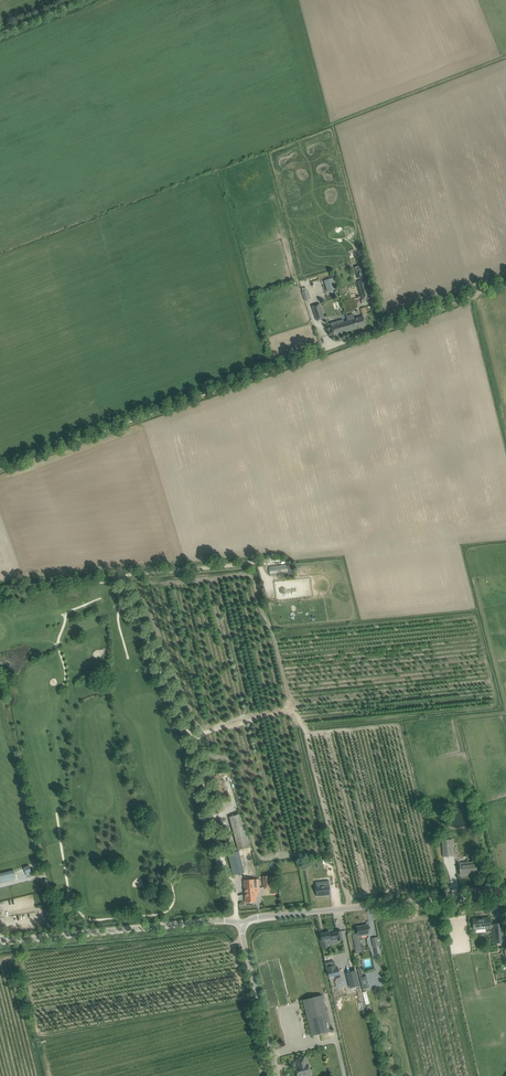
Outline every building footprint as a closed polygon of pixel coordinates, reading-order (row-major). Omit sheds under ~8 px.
[(332,279),(324,281),(328,292),(336,289),(332,279)] [(370,299),(364,280),(357,282),(363,301),(370,299)] [(311,300),(308,293),(307,290),(303,292),(302,292),(303,295),(305,302),(311,300)] [(324,319),(319,304),(311,306),(316,322),(324,319)] [(354,319),(353,314),(346,316),(348,321),(344,322),(343,320),(337,322),(337,324),(331,326),(332,330),(334,336),(351,331),(366,326),(363,316),(358,318),(354,319)] [(270,576),(279,575),(278,566),(269,567),(270,576)] [(238,850),(244,849),(250,847),(242,814),(235,816),(230,817),(238,850)] [(453,847),(453,840),(442,840),(444,857),(453,856),(452,847),(453,847)] [(234,875),(239,874),(244,872),(239,851),(228,854),(234,875)] [(477,873),(476,867),(476,862),(459,863),(460,869),(459,869),(459,870),(460,870),(460,873),(468,872),(468,873),(477,873)] [(29,866),(24,868),(27,876),(32,874),(29,866)] [(15,879),(13,870),(0,873),(0,882),(15,879)] [(263,876),(263,882),(264,887),(275,887),(275,875),(263,876)] [(260,893),(259,887),(258,879),(249,880),(244,880),(246,903),(256,902),(256,893),(260,893)] [(326,885),(316,886),(317,896),(330,895),(329,881),(325,881),(326,885)] [(502,923),(490,925),(489,918),(483,918),(483,920),(478,920),(478,919),(473,919),(473,921),(474,929),(476,929),(476,933),(486,932),(486,928),(493,928),(495,943),(504,942),(502,929),(502,923)] [(353,934),(354,940),(355,948),(356,953),(364,952),(363,946),(361,946),(360,938),(362,938),(362,936),(369,934),(369,930),(368,925),(363,926),(362,926),(357,927),(358,933),(353,934)] [(343,940),(342,936),(341,931),(336,932),(336,933),(330,934),(330,932),(320,934),(321,939),(322,941),(323,949),(328,948),(328,946),(328,944),(339,943),(338,940),(343,940)] [(382,955),(380,946),(379,937),(372,938),(374,947),(376,956),(382,955)] [(334,961),(326,963),(327,970),(329,977),(340,975),(338,968),(335,968),(334,961)] [(358,969),(357,969),(358,972),(362,987),(369,985),(367,976),(363,977),(362,971),(361,968),(360,968),(358,969)] [(360,986),(356,970),(346,973),(350,988),(360,986)] [(312,1036),(331,1031),(322,995),(303,1000),(312,1036)] [(303,1075),(310,1074),(308,1064),(307,1064),(305,1057),(301,1058),(296,1059),(297,1065),(298,1067),(295,1067),(297,1075),(301,1075),(303,1075)]
